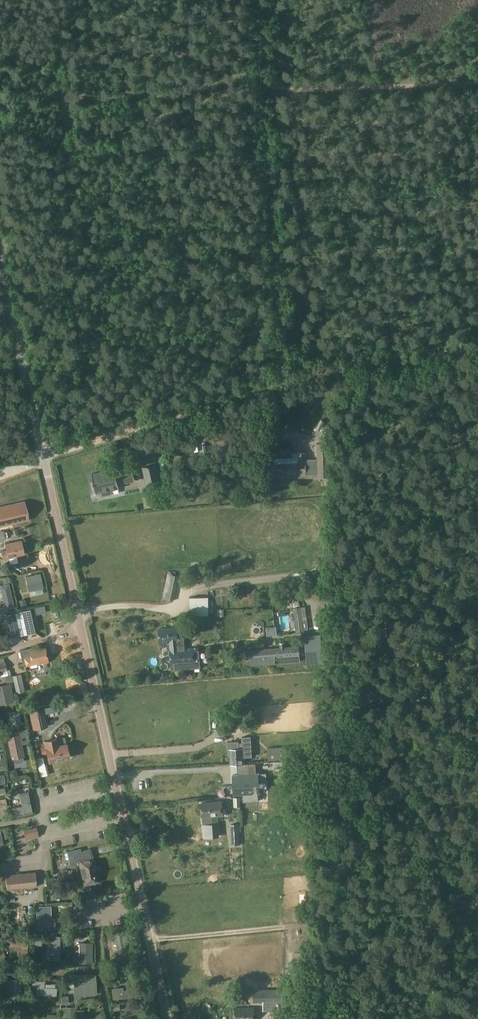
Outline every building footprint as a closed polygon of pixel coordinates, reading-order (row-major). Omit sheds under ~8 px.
[(149,444),(164,454),(170,445),(155,435),(149,444)] [(330,456),(330,444),(316,444),(317,456),(330,456)] [(272,478),(331,477),(330,456),(317,456),(317,460),(306,460),(306,453),(293,453),(293,458),(272,458),(272,478)] [(158,474),(155,464),(142,467),(146,485),(159,482),(158,474)] [(110,489),(118,488),(117,487),(118,487),(118,484),(134,481),(132,470),(115,473),(115,469),(91,474),(93,482),(90,482),(92,491),(95,490),(95,493),(100,492),(101,496),(111,494),(110,489)] [(165,473),(158,474),(159,482),(167,480),(165,473)] [(0,507),(0,510),(3,525),(27,519),(23,502),(0,507)] [(20,540),(4,543),(5,550),(0,551),(2,559),(23,554),(20,540)] [(209,565),(194,567),(195,576),(210,575),(209,565)] [(40,573),(25,577),(28,592),(43,588),(40,573)] [(0,603),(0,610),(5,609),(14,607),(8,584),(0,586),(0,588),(3,602),(0,603)] [(174,593),(164,591),(163,598),(173,600),(174,593)] [(25,599),(18,601),(20,608),(27,607),(25,599)] [(305,607),(293,608),(294,618),(306,617),(305,607)] [(32,631),(28,611),(16,613),(21,634),(32,631)] [(16,613),(8,616),(13,636),(21,634),(16,613)] [(303,624),(295,625),(296,633),(304,632),(304,630),(308,629),(307,620),(302,620),(303,624)] [(277,633),(284,632),(282,622),(275,623),(277,633)] [(176,628),(159,630),(159,643),(169,642),(171,665),(172,665),(173,665),(173,670),(199,668),(198,649),(193,649),(185,649),(184,628),(176,628)] [(313,641),(304,641),(307,664),(322,662),(319,635),(312,636),(313,641)] [(298,663),(298,652),(298,646),(244,650),(245,661),(275,659),(275,664),(298,663)] [(37,664),(47,662),(44,647),(31,650),(31,648),(20,651),(23,664),(25,663),(26,665),(37,663),(37,664)] [(20,674),(12,676),(17,694),(24,692),(20,674)] [(11,675),(4,677),(6,684),(13,682),(11,675)] [(0,686),(0,700),(4,700),(5,703),(14,702),(11,687),(5,688),(4,685),(0,686)] [(47,727),(43,708),(29,711),(32,730),(47,727)] [(24,756),(19,734),(14,735),(14,736),(7,737),(12,759),(13,758),(14,762),(16,763),(21,762),(23,760),(22,757),(24,756)] [(238,742),(228,742),(228,750),(229,750),(230,764),(238,764),(243,764),(244,763),(244,757),(252,757),(251,754),(251,737),(242,738),(242,743),(242,745),(239,745),(238,744),(238,742)] [(42,741),(43,747),(40,748),(41,755),(46,754),(48,762),(68,757),(65,744),(57,746),(55,738),(42,741)] [(42,757),(35,759),(40,777),(47,775),(49,775),(46,764),(44,765),(42,757)] [(239,773),(233,773),(234,793),(242,792),(242,801),(257,800),(257,792),(259,792),(259,788),(258,782),(266,782),(266,772),(256,772),(255,763),(244,763),(243,764),(238,764),(239,773)] [(21,805),(11,807),(13,817),(31,814),(27,792),(18,794),(21,805)] [(221,802),(201,803),(202,817),(203,817),(204,824),(203,825),(203,830),(207,829),(208,837),(219,836),(218,823),(212,824),(212,816),(217,816),(218,816),(226,815),(225,809),(222,809),(221,802)] [(36,827),(23,830),(25,840),(34,838),(34,836),(38,835),(36,827)] [(8,840),(13,859),(23,857),(20,844),(17,844),(15,838),(8,840)] [(228,843),(230,850),(239,848),(237,841),(228,843)] [(83,859),(78,860),(84,885),(98,881),(97,874),(100,874),(98,865),(95,866),(90,848),(83,850),(83,851),(81,851),(83,859)] [(35,887),(34,873),(4,877),(5,891),(35,887)] [(96,891),(80,895),(81,900),(97,897),(96,891)] [(37,927),(45,926),(44,906),(36,906),(37,927)] [(124,931),(110,934),(112,942),(115,941),(118,954),(127,952),(123,935),(125,934),(124,931)] [(10,935),(9,945),(21,946),(21,953),(26,953),(27,947),(28,937),(10,935)] [(59,939),(59,936),(50,936),(50,961),(59,961),(59,951),(64,951),(64,939),(59,939)] [(91,943),(78,943),(78,963),(91,963),(91,943)] [(95,975),(73,976),(74,990),(83,989),(84,995),(96,994),(95,975)] [(3,978),(2,998),(17,999),(18,990),(21,990),(21,986),(18,985),(18,978),(3,978)] [(55,988),(43,988),(42,988),(43,982),(31,981),(30,987),(35,987),(35,995),(55,995),(55,988)] [(123,988),(112,989),(113,999),(136,997),(135,989),(123,991),(123,988)] [(253,990),(253,998),(253,1003),(285,1002),(284,990),(253,990)] [(254,1008),(235,1007),(234,1018),(254,1018),(254,1008)]
